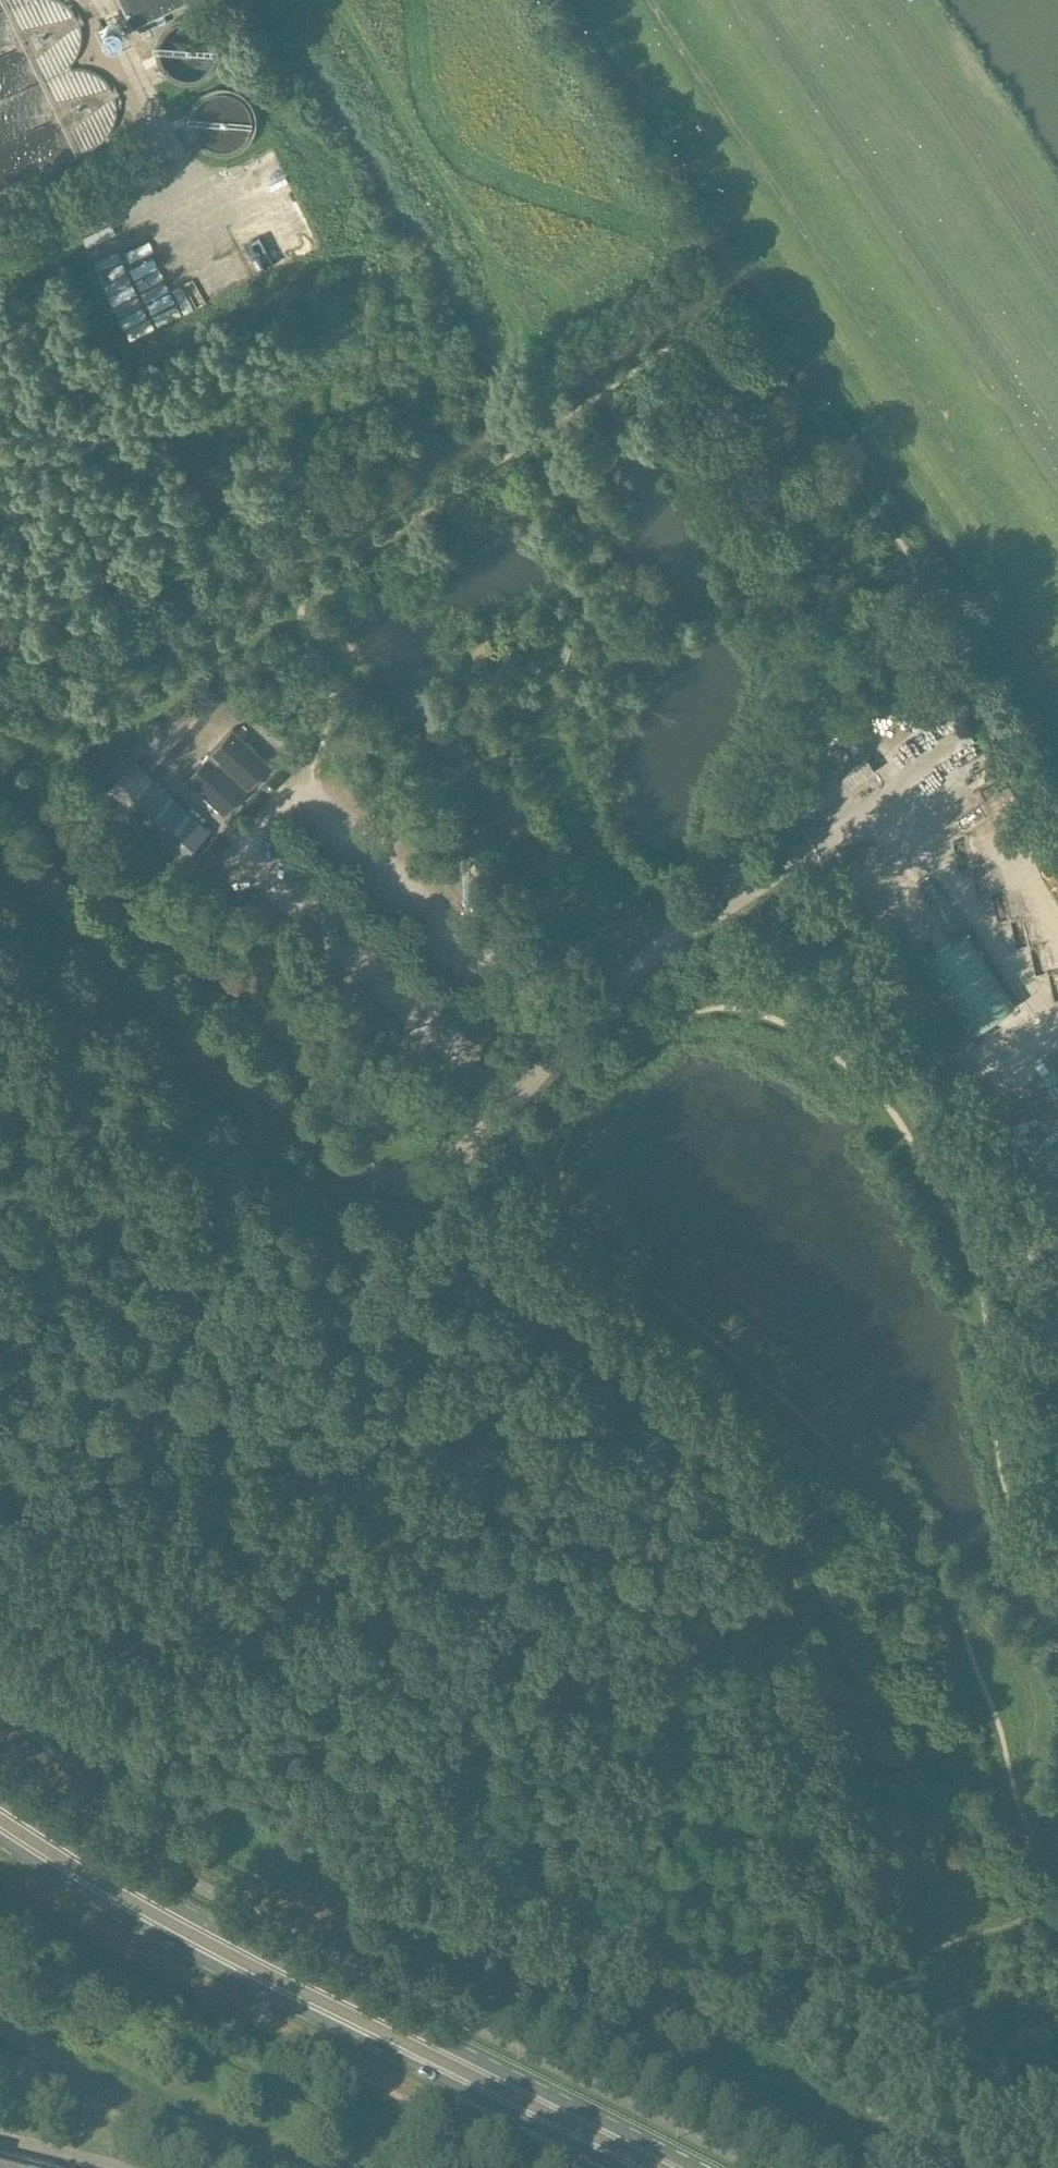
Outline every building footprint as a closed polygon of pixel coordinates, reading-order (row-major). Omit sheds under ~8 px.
[(132,20),(173,0),(122,0),(132,20)] [(224,53),(224,52),(223,46),(222,41),(219,36),(216,31),(211,26),(205,23),(199,21),(194,20),(187,20),(181,22),(175,25),(170,28),(166,33),(162,39),(160,45),(160,50),(160,57),(161,62),(165,69),(168,73),(173,78),(178,81),(184,83),(189,84),(196,84),(203,82),(209,79),(214,75),(218,71),(221,65),(223,58),(224,53)] [(258,124),(257,117),(255,111),(252,105),(247,100),(242,96),(236,93),(229,92),(223,91),(218,92),(212,94),(205,98),(202,102),(198,107),(195,112),(193,119),(193,124),(194,130),(195,136),(198,141),(203,147),(207,151),(213,154),(220,156),(227,156),(230,156),(237,154),(243,151),(248,147),(253,141),(255,136),(257,130),(258,124)] [(224,814),(271,763),(232,727),(185,778),(224,814)] [(209,830),(135,761),(104,794),(178,863),(209,830)] [(1020,1016),(965,934),(925,961),(980,1043),(1020,1016)]
